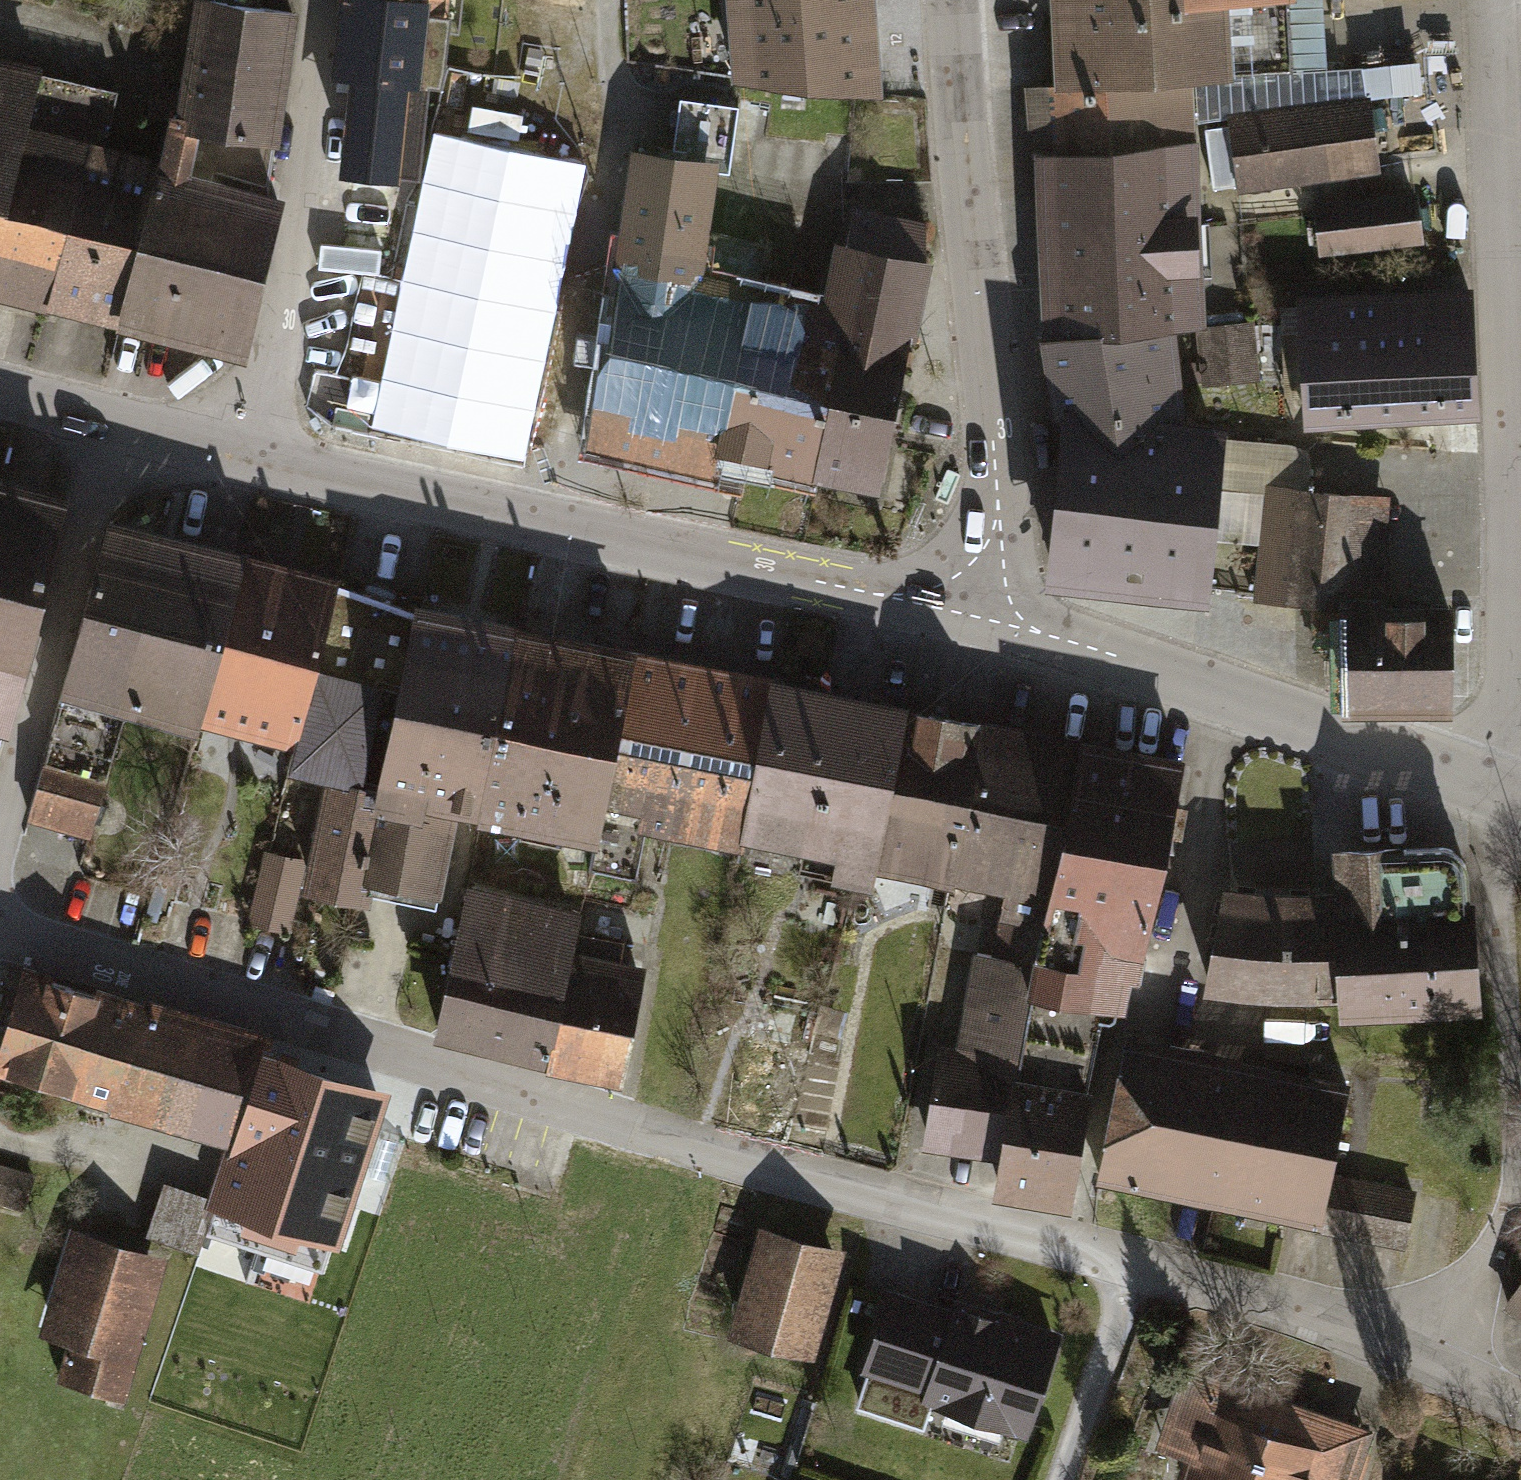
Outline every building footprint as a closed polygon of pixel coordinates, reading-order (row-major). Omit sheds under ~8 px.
[(172,132),(206,138),(280,153),(304,27),(269,21),(273,0),(198,0),(172,132)] [(330,88),(351,90),(344,177),(402,187),(412,118),(431,120),(441,26),(457,28),(460,0),(339,0),(330,88)] [(734,88),(889,111),(876,0),(728,0),(734,88)] [(1191,88),(1228,84),(1223,10),(1294,5),(1294,0),(1054,0),(1060,94),(1191,88)] [(45,319),(90,146),(35,130),(47,79),(0,68),(0,308),(45,319)] [(1313,113),(1232,122),(1241,204),(1385,188),(1375,103),(1402,100),(1400,76),(1310,86),(1313,113)] [(64,79),(62,119),(119,121),(120,81),(64,79)] [(1031,95),(1043,350),(1182,343),(1203,342),(1191,88),(1060,94),(1031,95)] [(172,132),(164,165),(117,339),(245,374),(291,206),(196,181),(206,138),(172,132)] [(90,146),(45,319),(117,339),(164,165),(90,146)] [(753,342),(761,302),(771,248),(715,238),(728,170),(628,151),(609,314),(753,342)] [(1419,203),(1315,213),(1320,263),(1424,253),(1419,203)] [(850,320),(813,493),(884,508),(934,270),(924,268),(932,229),(859,214),(850,255),(836,252),(823,314),(850,320)] [(753,342),(609,314),(592,459),(721,497),(726,470),(813,493),(850,320),(823,314),(761,302),(753,342)] [(1303,311),(1307,376),(1479,367),(1475,302),(1303,311)] [(1254,397),(1250,336),(1207,339),(1211,399),(1254,397)] [(1043,350),(1064,443),(1186,430),(1182,343),(1043,350)] [(1483,435),(1479,367),(1307,376),(1310,445),(1483,435)] [(1231,446),(1186,430),(1064,443),(1049,606),(1212,624),(1231,446)] [(0,458),(0,630),(31,639),(75,478),(0,458)] [(1366,618),(1361,725),(1458,730),(1463,612),(1387,608),(1392,510),(1274,504),(1268,613),(1366,618)] [(203,707),(241,560),(108,526),(28,814),(89,831),(126,701),(199,719),(203,707)] [(336,584),(241,560),(203,707),(244,718),(241,730),(254,733),(259,722),(297,732),(336,584)] [(420,615),(336,584),(297,732),(289,766),(335,777),(348,780),(368,677),(404,687),(420,615)] [(518,635),(420,615),(404,687),(384,788),(365,874),(439,889),(458,806),(482,811),(518,635)] [(31,639),(0,630),(0,728),(6,729),(31,639)] [(633,658),(518,635),(482,811),(522,819),(519,833),(554,841),(561,837),(595,843),(633,658)] [(773,685),(633,658),(595,843),(589,867),(635,879),(643,840),(646,841),(655,807),(745,825),(773,685)] [(904,710),(773,685),(745,825),(844,844),(839,871),(870,876),(876,851),(904,710)] [(983,725),(904,710),(876,851),(953,867),(983,725)] [(1081,747),(983,725),(953,867),(1016,880),(1000,956),(977,952),(956,1059),(940,1056),(927,1135),(1005,1147),(1016,1072),(1081,747)] [(1181,765),(1081,747),(1016,1072),(1031,1074),(1028,1085),(1085,1096),(1101,1021),(1107,1022),(1116,1017),(1124,976),(1137,980),(1181,765)] [(348,780),(335,777),(314,884),(360,895),(365,874),(384,788),(348,780)] [(1343,896),(1347,985),(1349,1006),(1473,1002),(1465,864),(1460,855),(1453,850),(1445,846),(1341,852),(1343,896)] [(301,863),(267,855),(253,917),(287,925),(298,880),(301,863)] [(519,903),(467,891),(439,1027),(550,1056),(576,931),(575,926),(517,912),(519,903)] [(1281,897),(1227,892),(1208,981),(1273,989),(1347,985),(1343,896),(1281,897)] [(647,945),(576,931),(550,1056),(550,1060),(621,1074),(647,945)] [(24,961),(0,1030),(0,1077),(229,1156),(267,1044),(24,961)] [(391,1087),(267,1044),(229,1156),(212,1202),(334,1245),(391,1087)] [(1356,1095),(1135,1049),(1105,1196),(1405,1257),(1417,1200),(1338,1183),(1356,1095)] [(1031,1074),(1016,1072),(1005,1147),(998,1179),(1072,1192),(1088,1096),(1085,1096),(1028,1085),(1031,1074)] [(0,1161),(0,1207),(21,1214),(35,1172),(0,1161)] [(206,1194),(163,1180),(148,1229),(191,1242),(206,1194)] [(846,1248),(757,1219),(722,1325),(811,1354),(846,1248)] [(166,1255),(68,1226),(37,1326),(70,1336),(58,1377),(123,1396),(166,1255)] [(953,1311),(888,1289),(859,1372),(926,1395),(923,1408),(1022,1442),(1059,1336),(956,1301),(953,1311)] [(1160,1453),(1187,1461),(1181,1479),(1367,1479),(1382,1433),(1184,1372),(1160,1453)]
